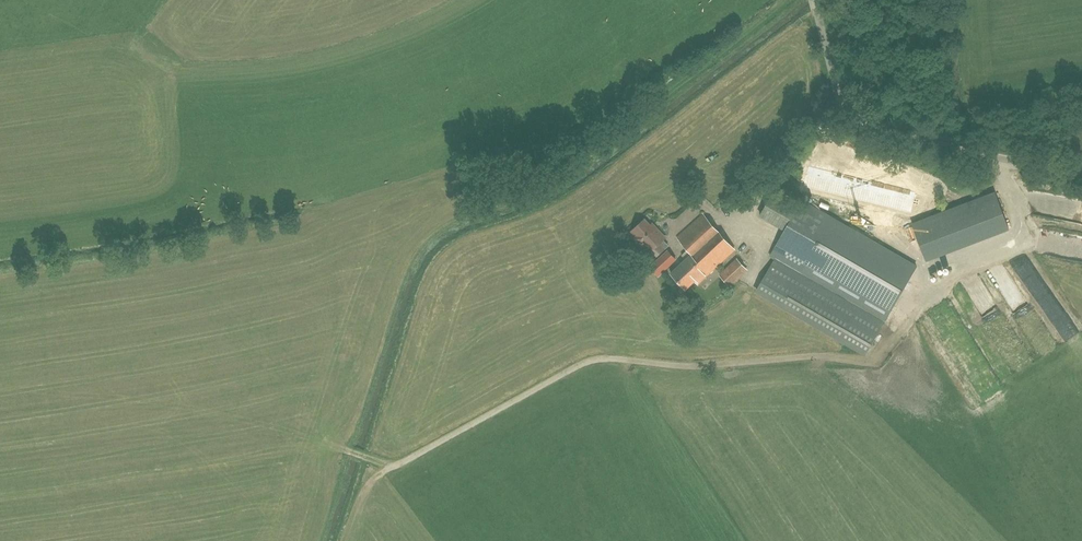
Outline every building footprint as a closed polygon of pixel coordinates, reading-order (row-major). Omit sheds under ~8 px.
[(865,357),(916,268),(777,186),(759,217),(784,231),(780,239),(781,239),(770,257),(774,260),(755,293),(865,357)] [(889,200),(882,205),(892,219),(899,214),(889,200)] [(703,215),(677,238),(688,250),(682,255),(686,260),(671,274),(686,290),(695,281),(698,284),(735,250),(703,215)] [(929,260),(1012,231),(1006,215),(923,244),(929,260)] [(660,243),(664,240),(665,238),(655,227),(654,229),(645,220),(632,231),(632,232),(634,230),(638,235),(635,238),(642,246),(644,244),(656,257),(665,249),(660,243)] [(933,220),(916,226),(923,244),(939,239),(933,220)] [(1051,237),(1041,242),(1043,247),(1054,243),(1051,237)] [(668,250),(659,258),(668,267),(677,259),(668,250)] [(747,270),(737,260),(720,275),(731,286),(747,270)] [(1049,315),(1067,345),(1080,337),(1063,307),(1049,315)]
